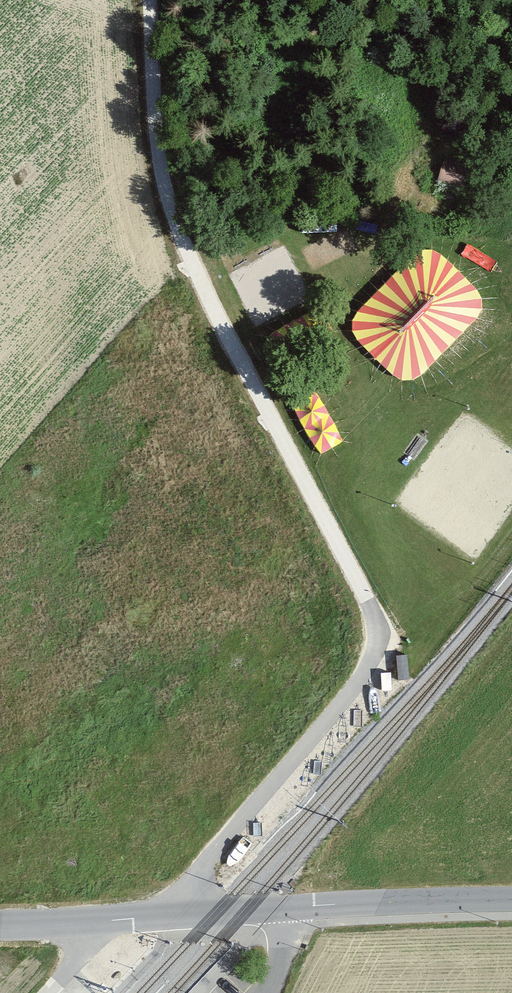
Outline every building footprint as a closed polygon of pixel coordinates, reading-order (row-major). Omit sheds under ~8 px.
[(462,185),(469,164),(445,157),(439,177),(462,185)]
